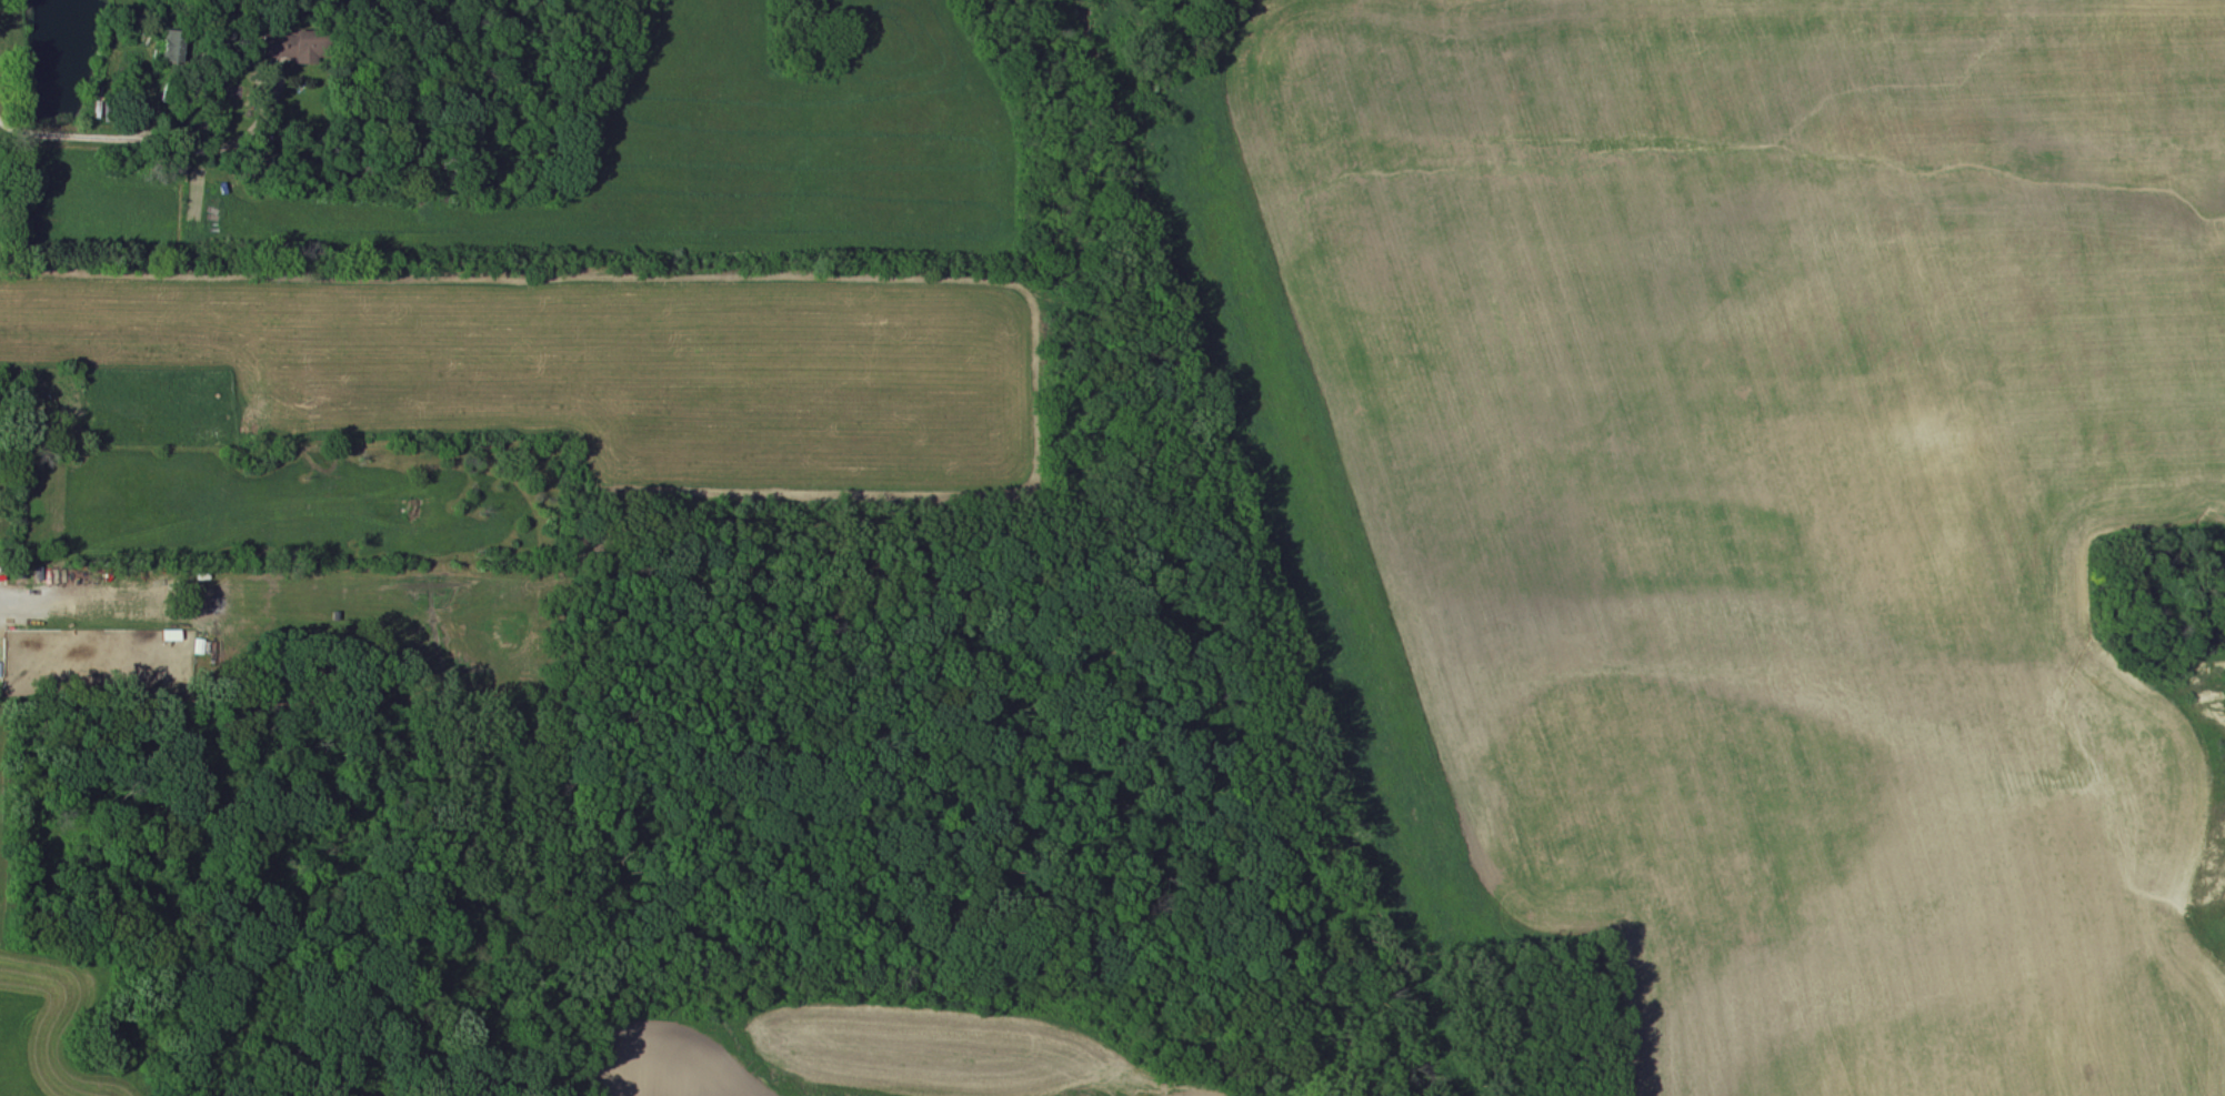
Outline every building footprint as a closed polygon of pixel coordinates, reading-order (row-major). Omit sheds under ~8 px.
[(291,59),(291,35),(264,35),(263,58),(291,59)]
